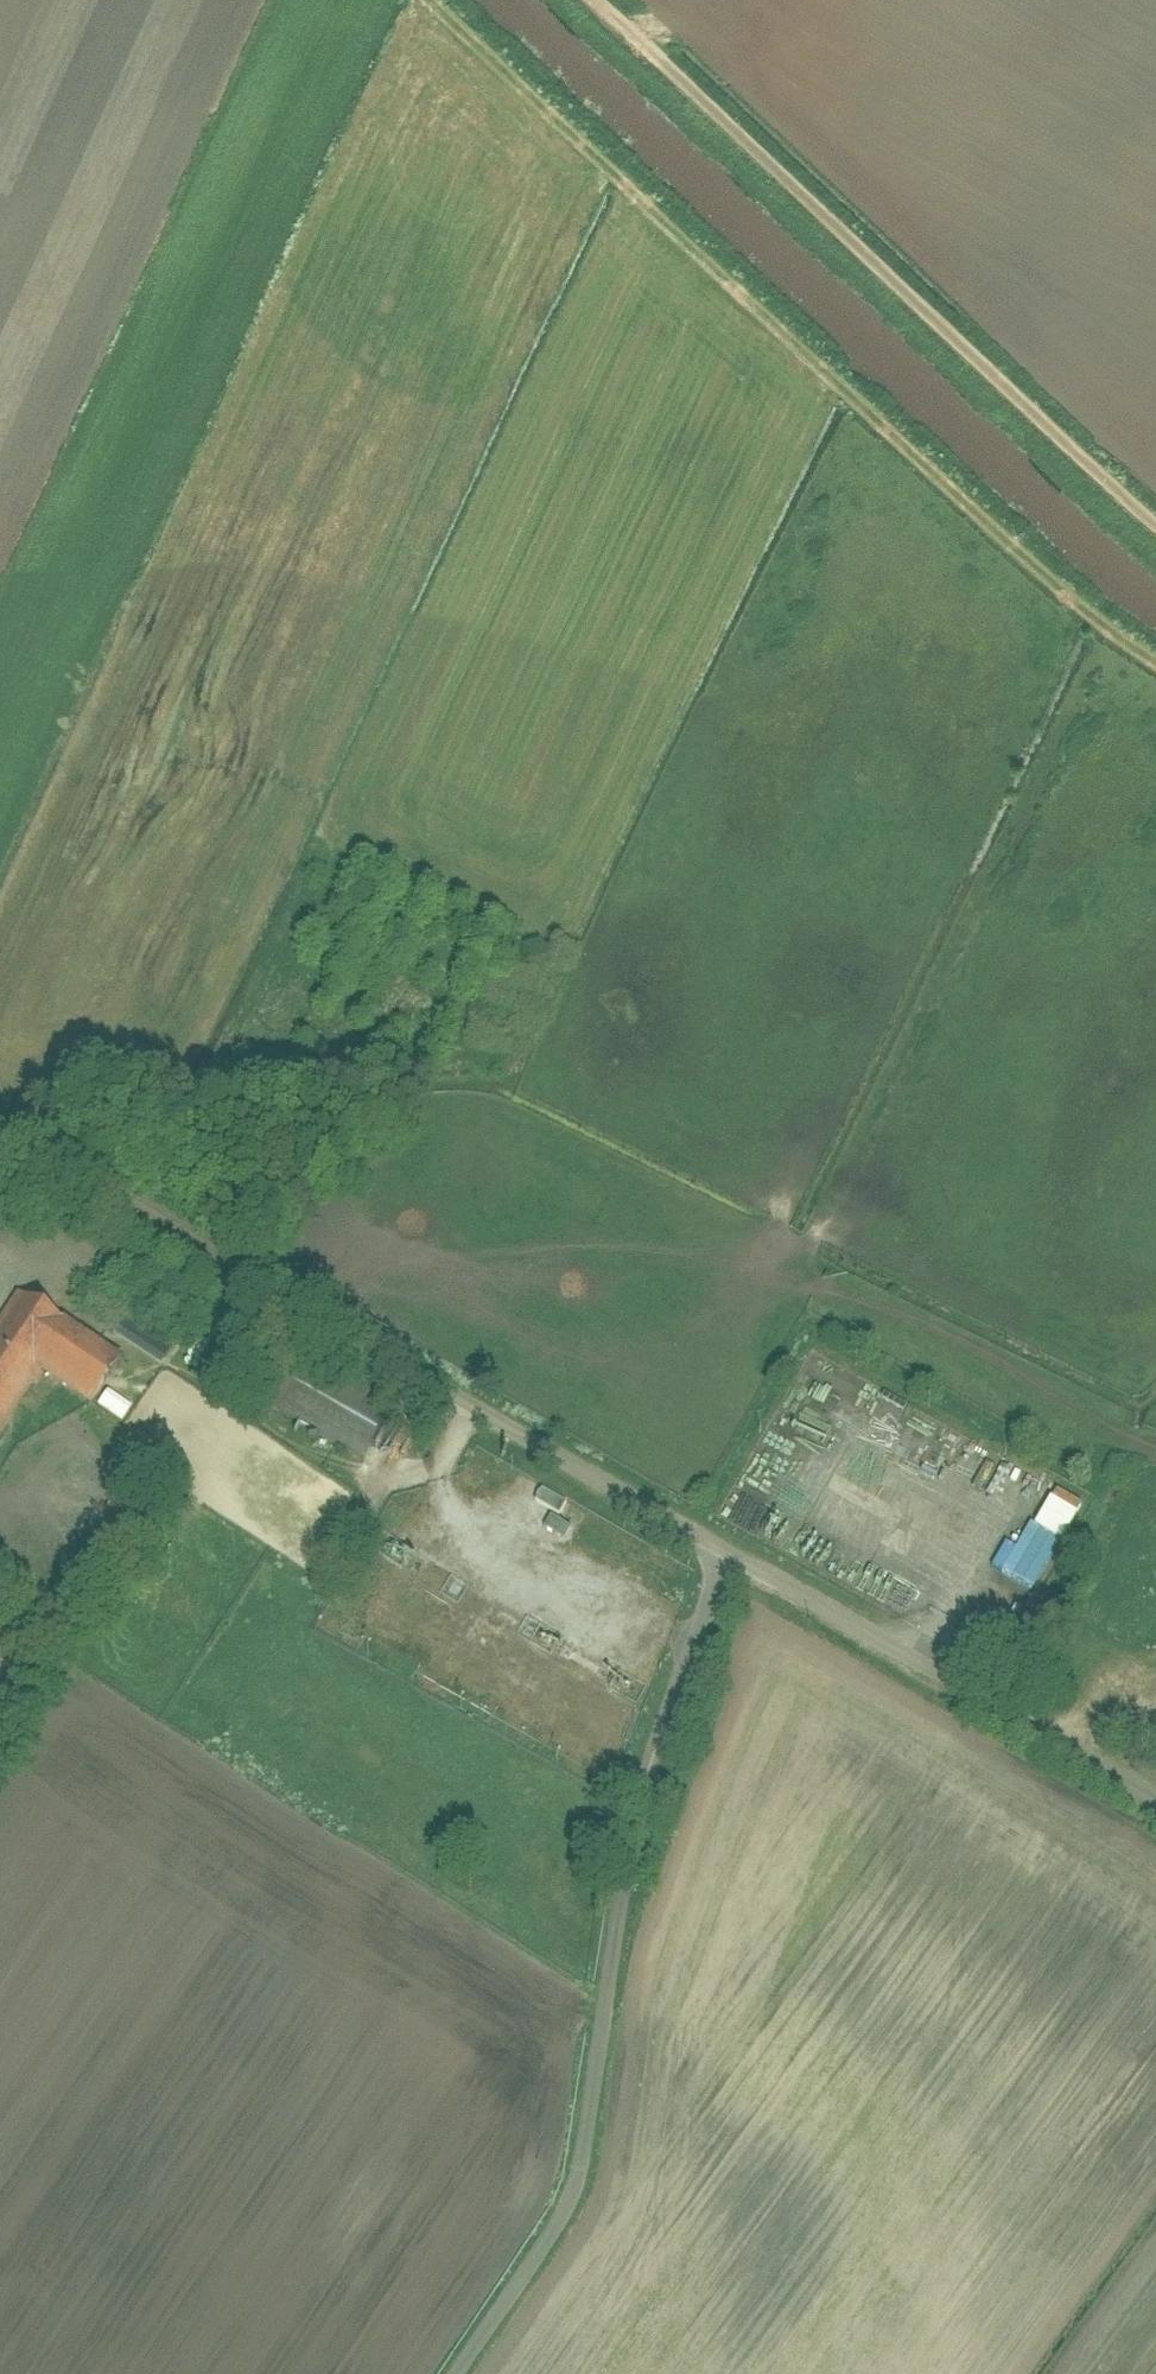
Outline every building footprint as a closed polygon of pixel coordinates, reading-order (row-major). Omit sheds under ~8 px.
[(0,1229),(0,1249),(10,1241),(0,1229)] [(22,1301),(0,1339),(0,1459),(41,1386),(111,1426),(146,1380),(74,1331),(22,1301)] [(302,1389),(280,1426),(372,1481),(394,1444),(302,1389)]
